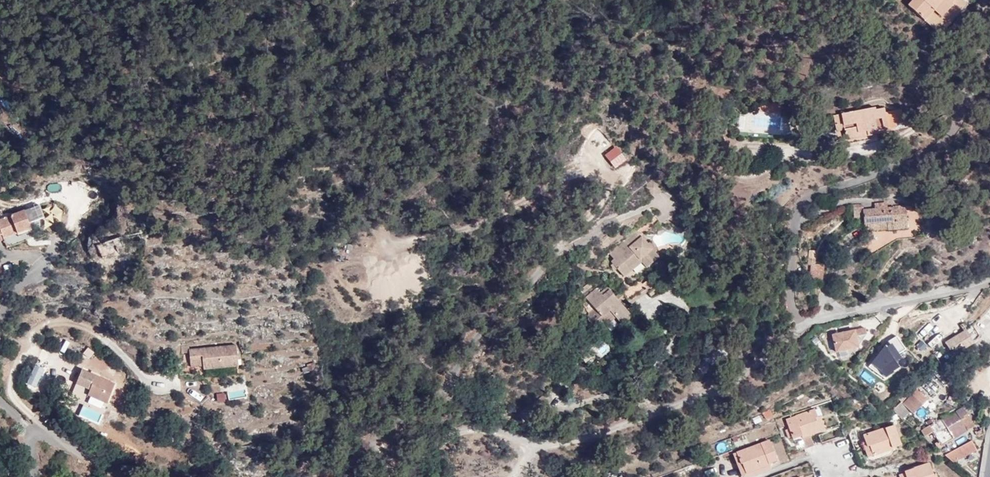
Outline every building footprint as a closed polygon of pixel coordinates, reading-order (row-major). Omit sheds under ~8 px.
[(907,6),(937,33),(964,3),(961,0),(913,0),(907,6)] [(940,35),(967,5),(964,3),(937,33),(940,35)] [(774,102),(764,100),(756,111),(781,113),(785,108),(774,102)] [(876,110),(875,107),(841,114),(844,130),(845,136),(857,133),(866,131),(867,136),(871,135),(871,132),(888,129),(888,128),(885,113),(884,108),(876,110)] [(904,116),(901,109),(885,113),(888,128),(895,127),(895,124),(910,120),(904,116)] [(832,116),(836,132),(844,130),(841,114),(832,116)] [(606,155),(616,173),(629,166),(619,148),(606,155)] [(853,205),(853,219),(863,218),(864,227),(891,225),(892,229),(907,228),(906,207),(887,208),(876,209),(863,210),(862,205),(853,205)] [(26,226),(29,225),(24,211),(0,220),(0,233),(26,226)] [(643,233),(658,221),(654,218),(640,228),(643,233)] [(30,228),(29,225),(26,226),(0,233),(0,235),(2,234),(3,238),(30,228)] [(648,266),(659,256),(637,232),(609,256),(627,276),(642,260),(648,266)] [(574,264),(568,268),(571,274),(578,270),(574,264)] [(821,283),(823,266),(814,265),(811,265),(811,266),(808,281),(821,283)] [(657,289),(648,278),(641,284),(647,290),(650,295),(657,289)] [(641,284),(638,280),(616,298),(609,305),(612,308),(619,301),(625,297),(631,304),(647,290),(641,284)] [(581,293),(591,286),(589,283),(579,290),(581,293)] [(609,289),(606,287),(599,293),(602,296),(609,289)] [(594,308),(588,313),(588,317),(600,331),(608,324),(607,322),(614,315),(615,318),(621,324),(631,316),(619,301),(612,308),(609,305),(616,298),(609,289),(602,296),(599,293),(596,289),(585,298),(594,308)] [(608,324),(615,318),(614,315),(607,322),(608,324)] [(588,321),(598,332),(600,331),(588,317),(588,321)] [(857,329),(857,335),(835,337),(836,359),(867,357),(865,329),(857,329)] [(947,343),(955,355),(974,343),(966,330),(947,343)] [(899,337),(890,343),(892,346),(888,349),(886,348),(871,368),(886,380),(895,374),(894,373),(900,369),(897,363),(902,360),(899,356),(907,351),(899,337)] [(238,368),(236,346),(190,351),(189,359),(201,358),(202,371),(238,368)] [(87,389),(85,395),(87,396),(107,404),(114,384),(82,370),(76,384),(87,389)] [(905,398),(893,410),(902,419),(910,412),(912,414),(922,404),(913,395),(908,400),(905,398)] [(103,412),(107,404),(87,396),(85,403),(103,412)] [(967,430),(960,418),(966,414),(963,408),(956,413),(955,411),(921,432),(924,436),(932,432),(938,441),(935,443),(938,448),(967,430)] [(819,432),(815,418),(818,417),(815,409),(786,419),(789,428),(785,430),(788,438),(791,436),(792,438),(801,436),(802,438),(819,432)] [(967,430),(974,426),(966,414),(960,418),(967,430)] [(825,430),(821,416),(818,417),(815,418),(819,432),(825,430)] [(894,426),(863,436),(865,442),(867,447),(870,446),(873,456),(892,449),(891,448),(901,445),(894,426)] [(776,460),(769,440),(736,452),(740,464),(742,464),(746,473),(769,464),(769,463),(776,460)] [(971,441),(944,455),(952,462),(975,449),(971,441)] [(862,443),(867,458),(873,456),(870,446),(867,447),(865,442),(862,443)] [(771,469),(769,464),(746,473),(742,464),(740,464),(736,452),(733,453),(742,476),(748,476),(771,469)] [(935,473),(933,473),(930,463),(904,472),(905,474),(899,476),(937,476),(935,473)]
